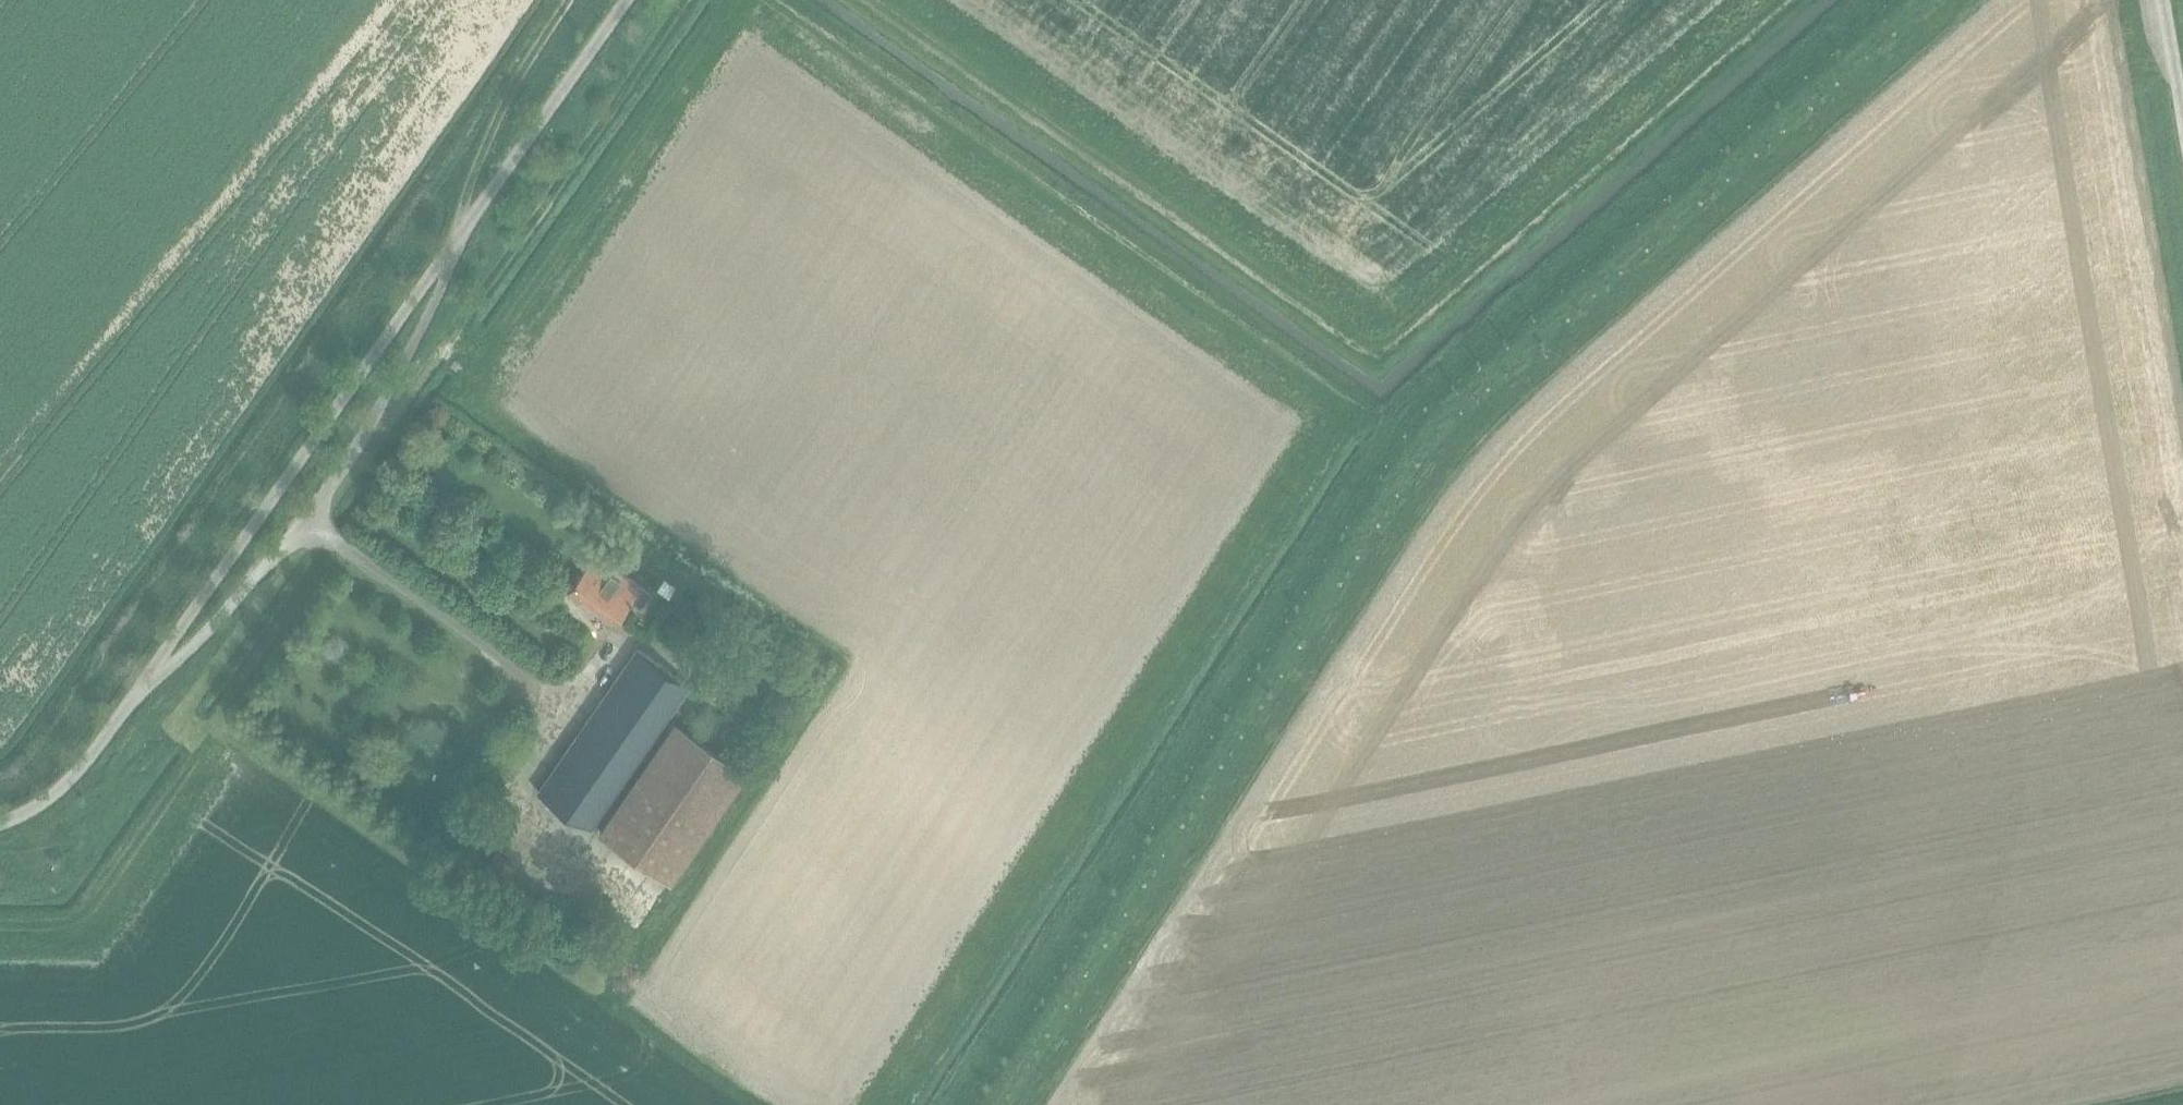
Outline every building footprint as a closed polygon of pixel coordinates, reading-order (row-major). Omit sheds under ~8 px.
[(460,363),(454,359),(449,364),(455,369),(460,363)] [(591,557),(568,588),(615,623),(631,601),(641,608),(651,593),(613,566),(609,570),(591,557)] [(690,685),(638,648),(537,789),(589,826),(690,685)] [(725,688),(705,674),(694,690),(714,704),(725,688)] [(747,775),(675,725),(600,831),(672,881),(747,775)]
